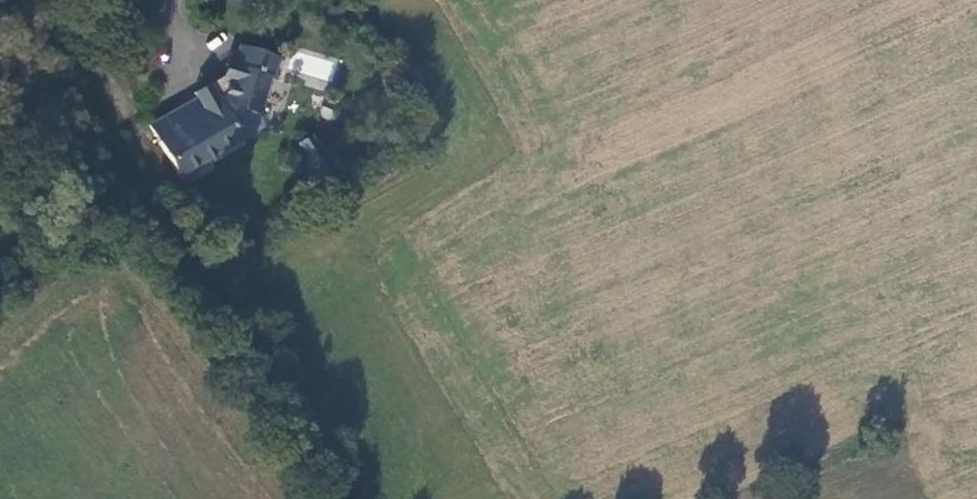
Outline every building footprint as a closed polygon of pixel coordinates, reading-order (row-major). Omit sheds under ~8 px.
[(273,56),(233,47),(232,52),(225,50),(222,65),(232,66),(227,69),(224,68),(221,94),(210,100),(208,97),(190,107),(191,99),(143,127),(172,177),(236,140),(227,128),(238,121),(243,109),(253,110),(261,79),(266,80),(273,56)] [(221,94),(224,68),(218,68),(216,81),(191,97),(191,99),(190,107),(208,97),(210,100),(221,94)] [(326,118),(328,119),(330,119),(332,119),(334,118),(335,117),(336,115),(336,113),(336,111),(335,109),(333,107),(331,107),(329,107),(327,107),(325,108),(324,110),(323,112),(323,114),(324,116),(326,118)]
